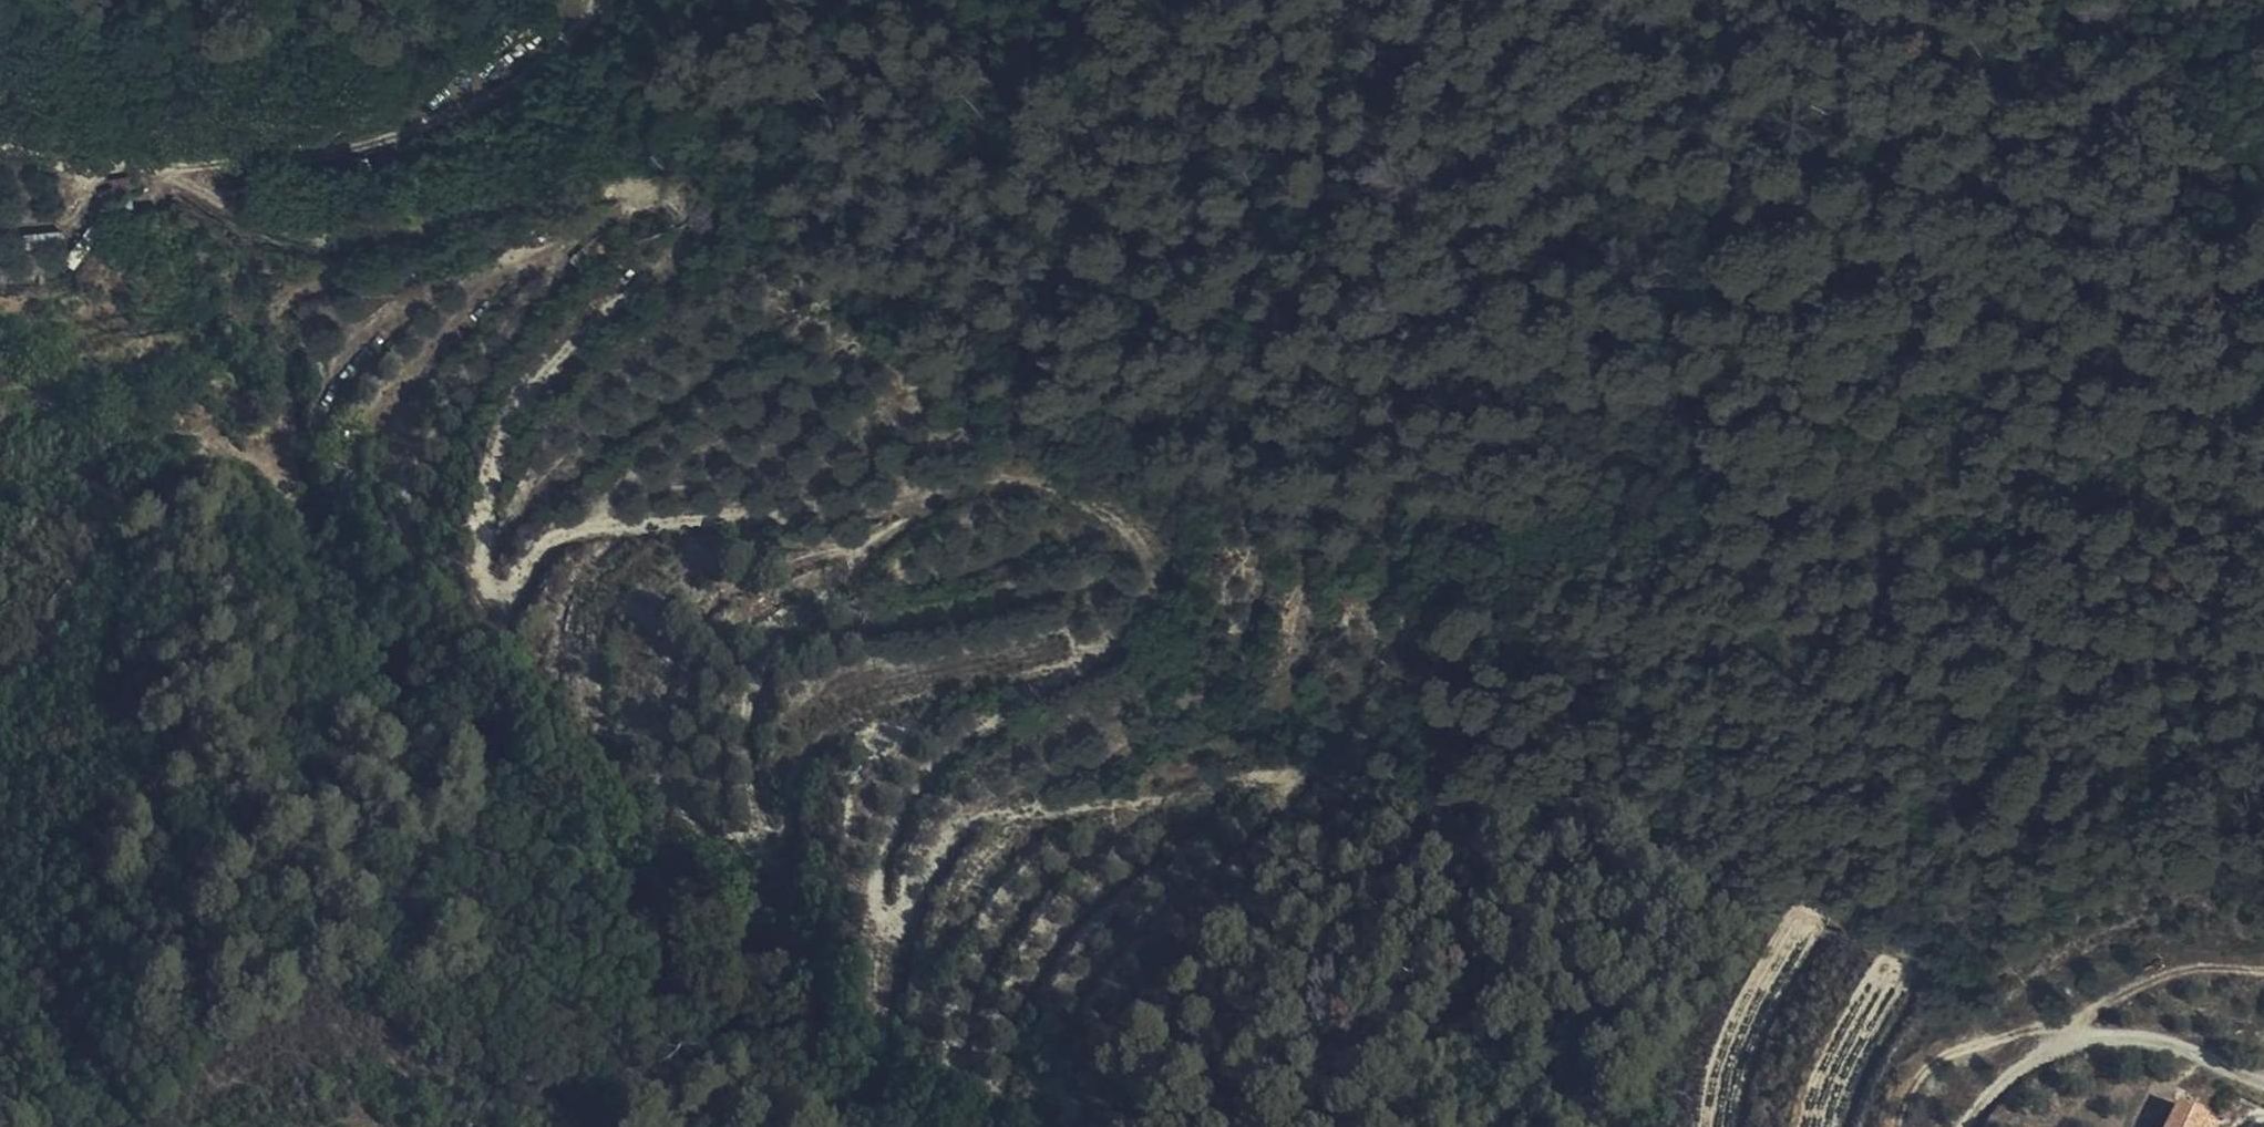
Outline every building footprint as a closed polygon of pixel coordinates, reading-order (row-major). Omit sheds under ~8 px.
[(2172,1090),(2154,1126),(2214,1126),(2221,1112),(2172,1090)]
